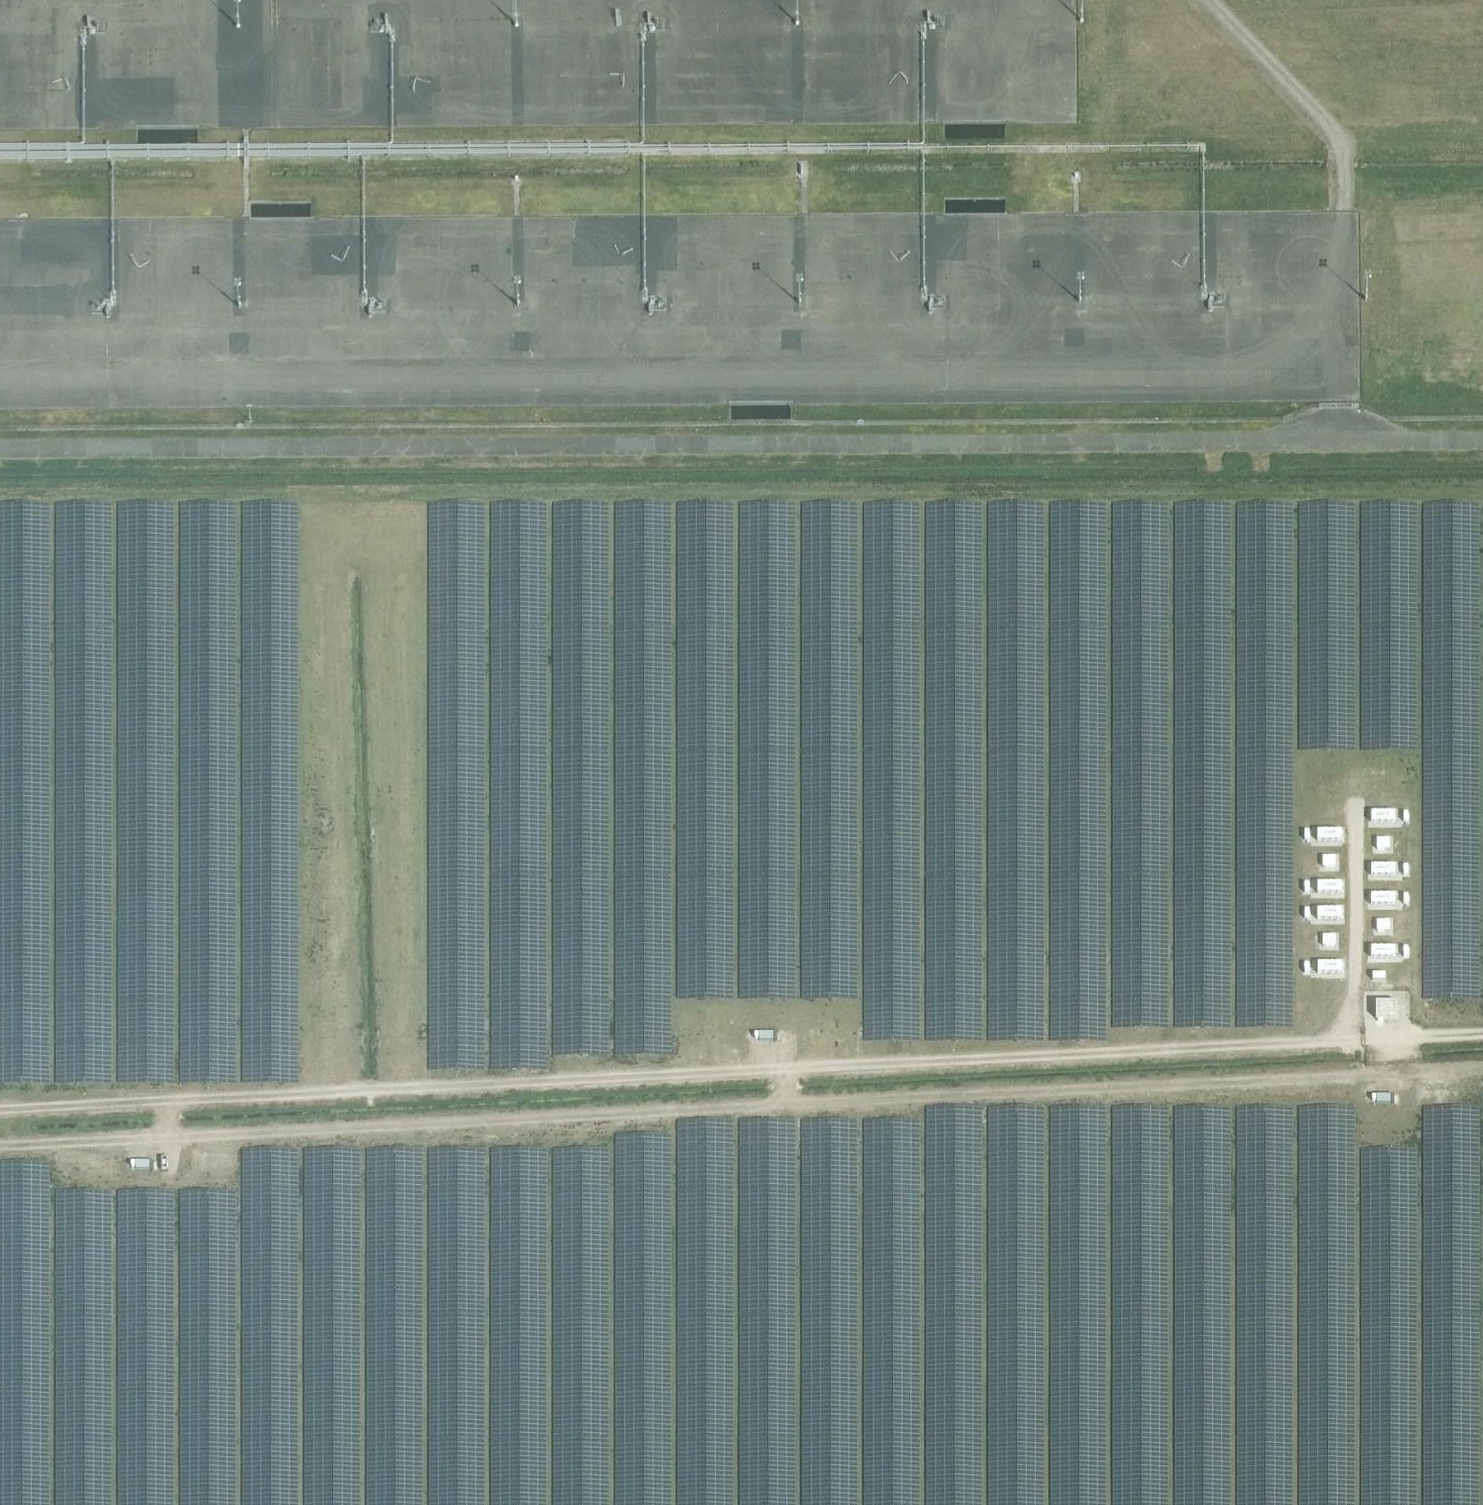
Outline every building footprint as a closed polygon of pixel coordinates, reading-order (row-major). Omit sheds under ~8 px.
[(1395,811),(1371,811),(1371,822),(1395,822),(1395,811)] [(1317,841),(1341,841),(1341,831),(1317,831),(1317,841)] [(1389,838),(1376,838),(1376,849),(1389,849),(1389,838)] [(1323,868),(1335,868),(1335,857),(1323,857),(1323,868)] [(1395,865),(1371,865),(1371,875),(1395,875),(1395,865)] [(1316,894),(1340,894),(1340,885),(1316,884),(1316,894)] [(1396,894),(1372,894),(1372,904),(1396,904),(1396,894)] [(1317,920),(1341,920),(1341,910),(1317,910),(1317,920)] [(1389,921),(1376,921),(1376,931),(1389,931),(1389,921)] [(1323,947),(1336,947),(1336,936),(1323,936),(1323,947)] [(1395,948),(1371,948),(1371,958),(1395,958),(1395,948)] [(1317,974),(1341,974),(1341,964),(1317,964),(1317,974)] [(1397,1019),(1397,1004),(1376,1004),(1376,1019),(1397,1019)]
